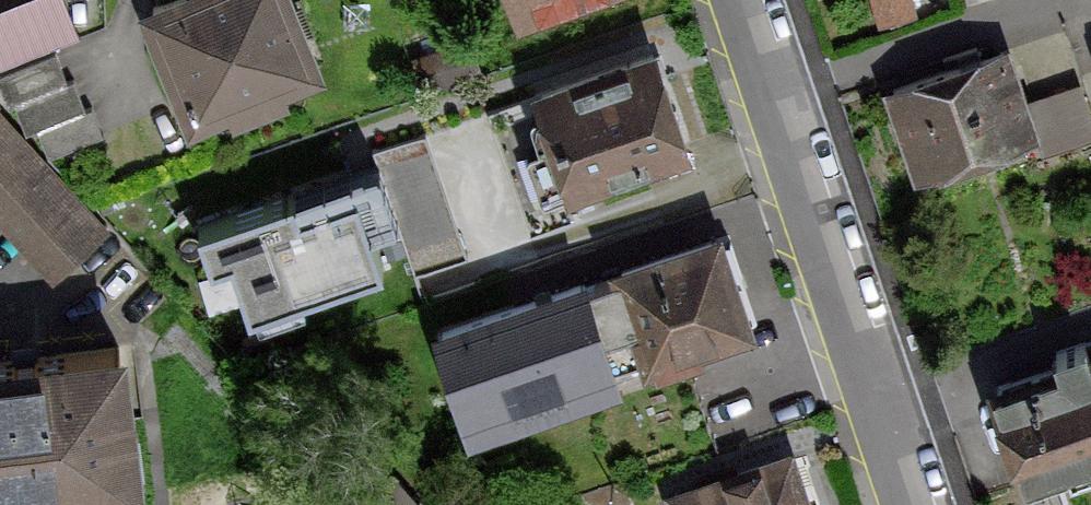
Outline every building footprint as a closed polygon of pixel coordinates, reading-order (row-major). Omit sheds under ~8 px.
[(81,35),(73,0),(0,0),(0,52),(81,35)] [(138,2),(189,121),(228,104),(232,112),(285,90),(282,82),(323,64),(295,0),(142,0),(138,2)] [(515,18),(568,0),(508,0),(515,18)] [(483,71),(470,33),(410,53),(423,92),(483,71)] [(653,44),(533,84),(569,188),(689,147),(653,44)] [(0,72),(0,83),(8,104),(14,101),(26,132),(38,127),(49,155),(103,135),(92,105),(85,108),(73,77),(67,80),(56,51),(0,72)] [(1008,51),(886,92),(913,174),(1037,135),(1042,134),(1029,100),(1008,51)] [(1029,100),(1042,134),(1037,135),(1043,152),(1090,135),(1090,116),(1079,82),(1029,100)] [(51,279),(106,228),(0,114),(0,224),(51,279)] [(250,306),(381,261),(356,188),(298,208),(293,193),(199,225),(211,261),(232,253),(250,306)] [(722,228),(609,265),(643,364),(755,327),(722,228)] [(464,423),(643,364),(609,265),(431,324),(464,423)] [(138,485),(119,336),(0,351),(0,502),(138,485)] [(985,380),(1019,483),(1067,468),(1090,459),(1090,345),(985,380)] [(663,487),(669,504),(809,504),(788,444),(663,487)]
